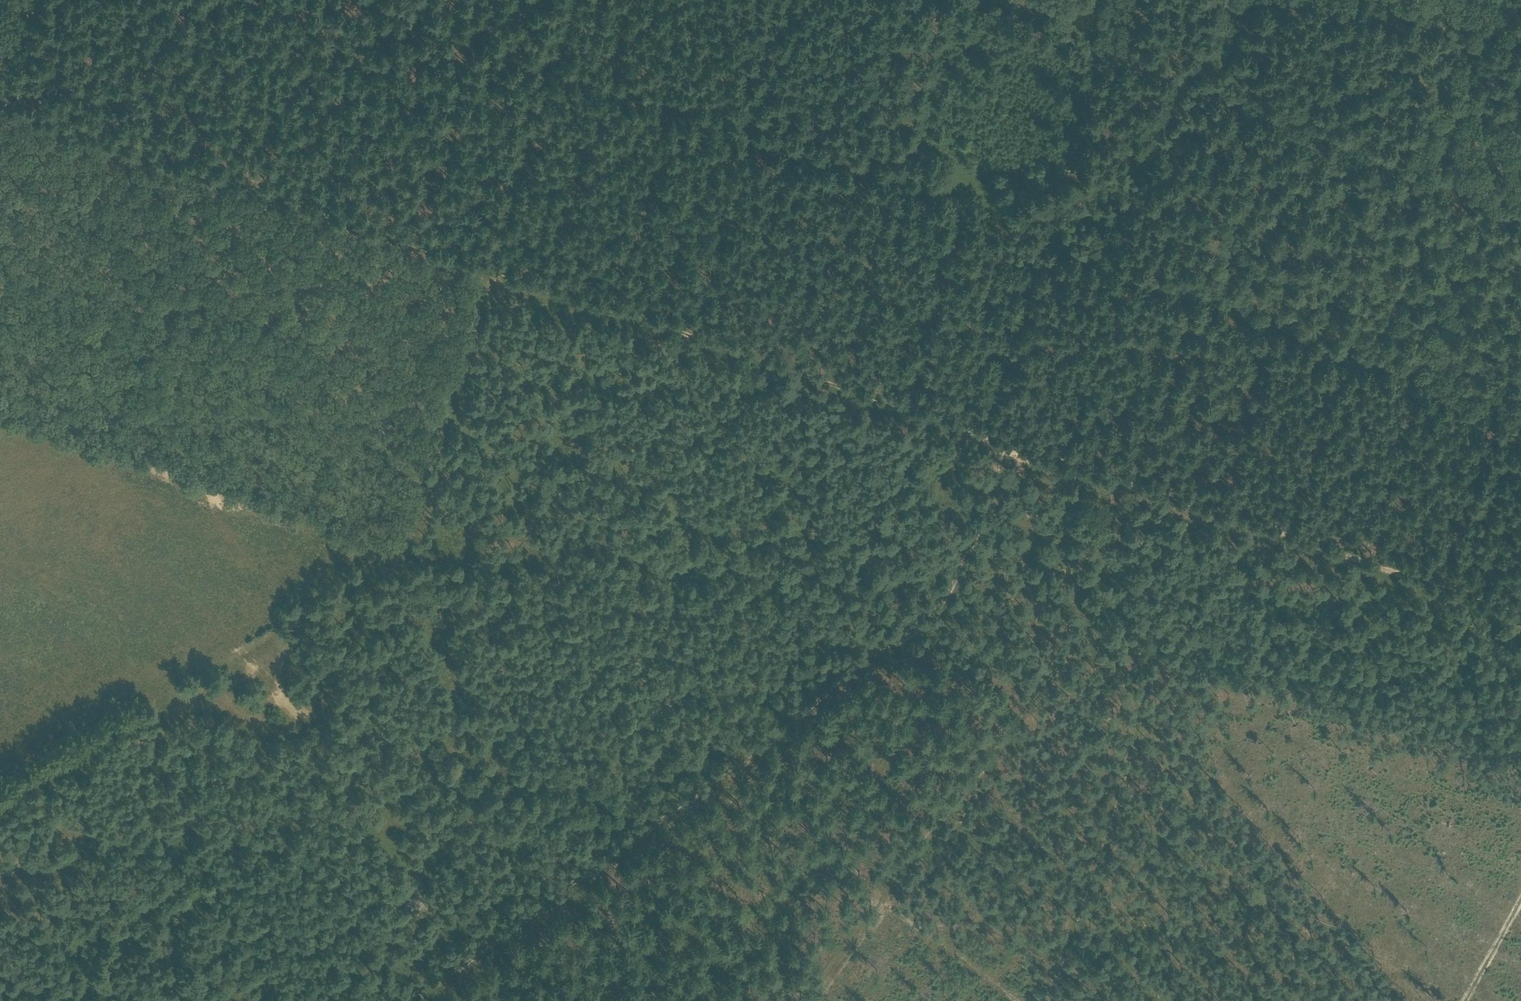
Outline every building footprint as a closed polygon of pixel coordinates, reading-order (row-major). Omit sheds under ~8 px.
[(279,706),(286,698),(280,693),(273,701),(279,706)]
